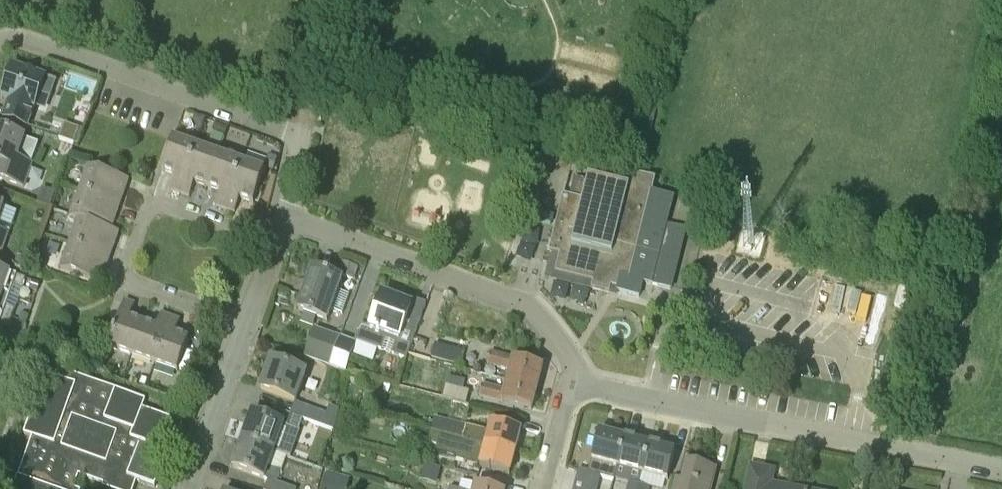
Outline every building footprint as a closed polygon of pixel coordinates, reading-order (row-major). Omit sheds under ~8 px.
[(48,105),(56,81),(13,66),(4,91),(12,93),(3,119),(28,128),(37,101),(48,105)] [(73,143),(78,129),(65,125),(60,138),(73,143)] [(22,187),(38,144),(0,130),(0,180),(22,187)] [(171,190),(180,193),(196,147),(173,139),(162,172),(175,176),(171,190)] [(195,183),(208,187),(219,155),(196,147),(180,193),(190,197),(195,183)] [(248,164),(265,168),(267,157),(251,154),(248,164)] [(216,206),(226,209),(242,163),(219,155),(208,187),(221,192),(216,206)] [(279,159),(270,156),(266,169),(275,172),(279,159)] [(242,163),(226,209),(235,213),(240,198),(254,203),(265,171),(242,163)] [(120,205),(129,180),(88,165),(79,191),(120,205)] [(643,283),(670,290),(685,230),(667,225),(673,198),(652,192),(656,179),(631,173),(628,186),(588,176),(582,200),(563,195),(549,252),(560,254),(555,273),(593,282),(591,289),(610,294),(612,287),(619,289),(618,293),(639,298),(643,283)] [(112,230),(120,205),(79,191),(71,215),(80,218),(79,219),(112,230)] [(79,219),(70,244),(110,258),(119,232),(112,230),(79,219)] [(2,252),(8,234),(0,231),(0,251),(2,252)] [(110,258),(70,244),(62,268),(101,283),(110,258)] [(337,275),(354,281),(359,268),(341,262),(337,275)] [(0,323),(9,326),(15,310),(6,307),(14,285),(22,288),(25,279),(0,270),(0,325),(0,323)] [(342,281),(313,270),(299,312),(328,322),(332,311),(342,315),(348,296),(338,292),(342,281)] [(40,284),(33,282),(31,289),(37,292),(40,284)] [(392,354),(406,359),(421,319),(408,314),(411,306),(383,296),(372,328),(361,324),(355,341),(382,351),(385,341),(395,344),(392,354)] [(109,348),(132,356),(143,323),(130,319),(135,305),(125,301),(109,348)] [(154,364),(171,317),(161,314),(156,328),(143,323),(132,356),(154,364)] [(180,321),(171,317),(154,364),(178,372),(189,339),(175,335),(180,321)] [(304,357),(330,367),(340,338),(314,329),(304,357)] [(356,343),(340,338),(330,367),(346,372),(356,343)] [(431,358),(459,365),(462,352),(435,344),(431,358)] [(508,369),(506,378),(538,386),(543,367),(490,353),(487,365),(508,369)] [(272,362),(261,390),(296,404),(306,376),(272,362)] [(22,470),(19,478),(18,478),(18,479),(15,488),(74,488),(79,476),(104,485),(105,484),(113,487),(113,488),(116,488),(131,488),(134,480),(155,488),(168,451),(162,449),(172,420),(171,419),(171,420),(142,410),(146,401),(145,400),(145,401),(116,391),(116,390),(115,391),(53,369),(50,378),(46,376),(24,434),(40,440),(37,448),(35,447),(26,472),(22,470)] [(141,378),(140,382),(139,385),(145,387),(148,380),(141,378)] [(538,386),(506,378),(503,390),(483,385),(480,396),(532,411),(538,386)] [(470,392),(446,386),(443,398),(466,405),(470,392)] [(298,404),(293,417),(302,421),(303,419),(304,420),(334,431),(339,408),(328,406),(326,414),(298,404)] [(339,417),(349,420),(353,408),(342,405),(339,417)] [(243,441),(274,453),(290,459),(304,420),(303,419),(302,421),(293,417),(274,411),(271,421),(252,414),(243,441)] [(435,419),(432,429),(516,451),(521,431),(491,422),(489,433),(435,419)] [(428,443),(438,445),(437,451),(456,456),(455,458),(480,464),(480,466),(510,475),(516,451),(432,429),(428,443)] [(599,433),(588,474),(600,477),(613,480),(617,468),(624,439),(609,435),(608,436),(600,434),(600,433),(599,433)] [(617,468),(641,474),(643,474),(650,447),(650,446),(634,442),(633,443),(625,441),(625,439),(624,439),(617,468)] [(282,472),(269,468),(274,453),(243,441),(233,468),(269,483),(267,488),(290,488),(277,484),(282,472)] [(668,481),(675,452),(659,448),(658,449),(650,447),(643,474),(668,481)] [(689,464),(683,488),(710,488),(714,471),(689,464)] [(750,467),(746,488),(794,488),(772,485),(774,471),(750,467)] [(585,484),(587,480),(577,477),(574,488),(594,488),(595,487),(585,484)]
